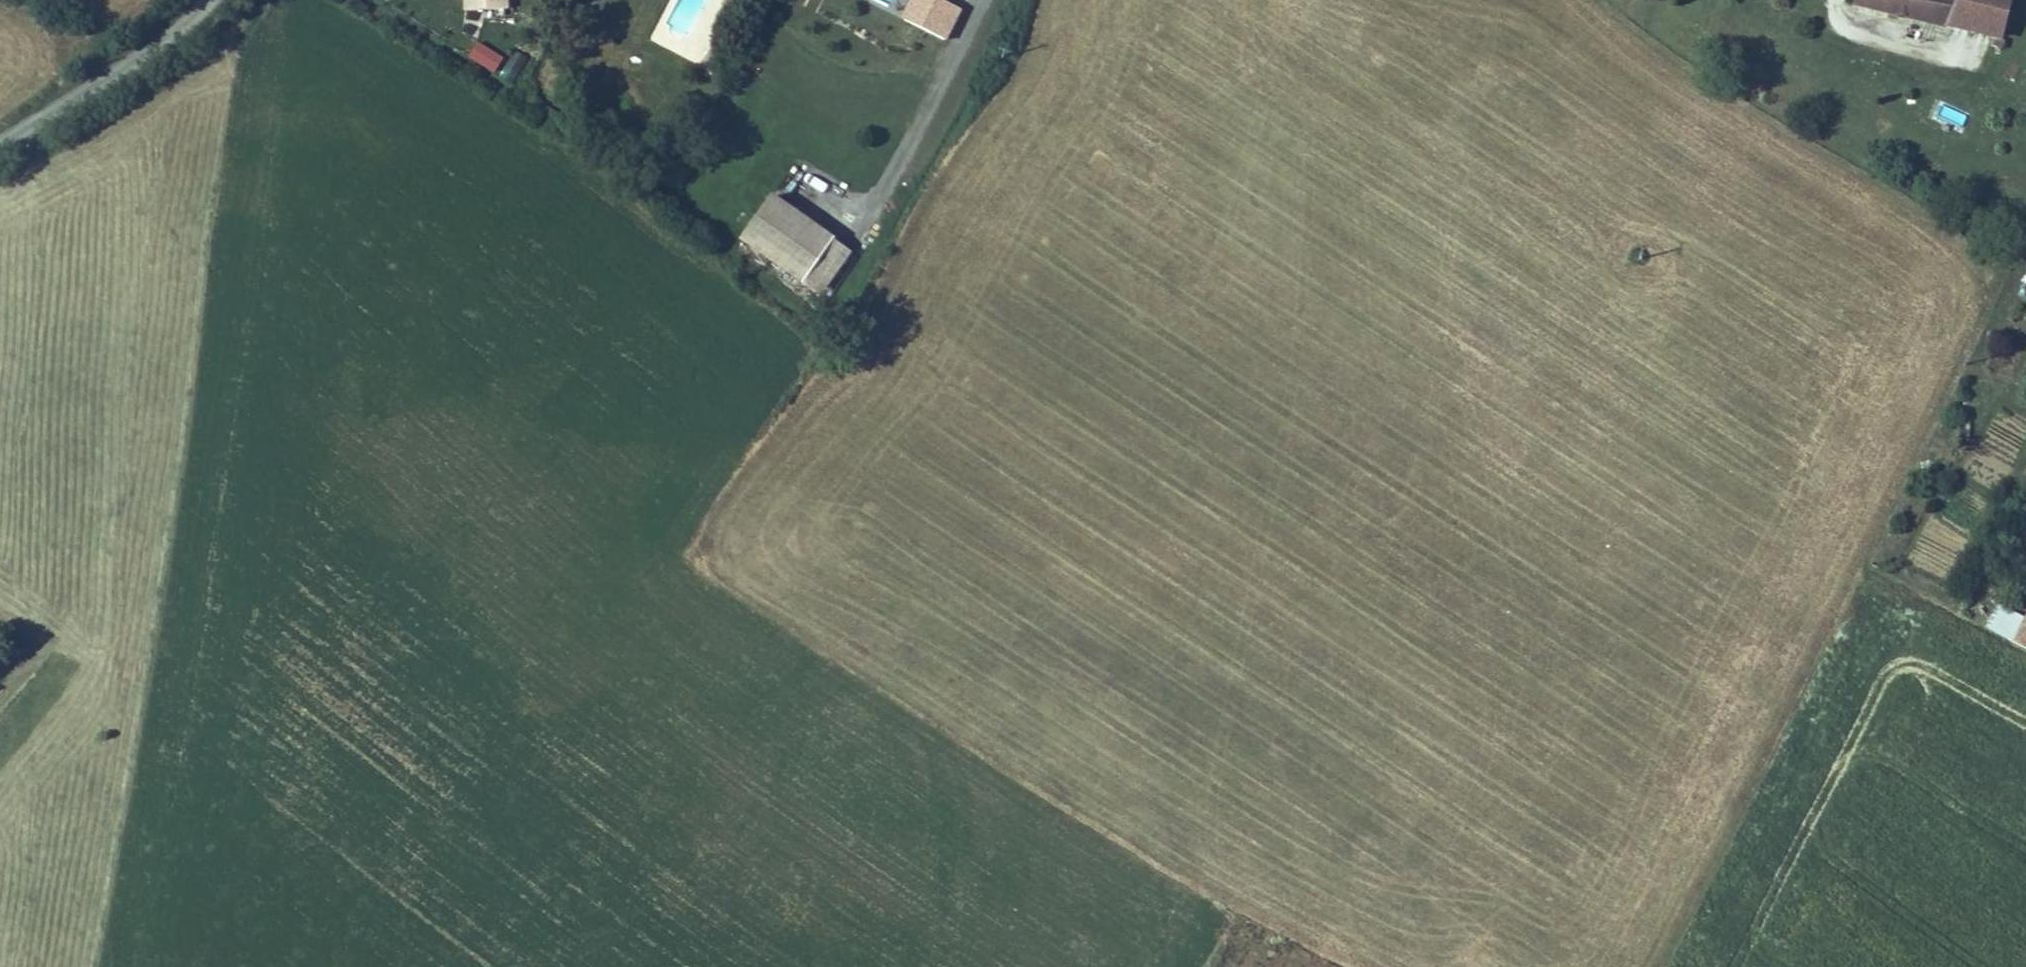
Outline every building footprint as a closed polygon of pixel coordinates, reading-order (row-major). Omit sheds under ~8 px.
[(899,20),(946,42),(960,12),(938,0),(909,0),(899,20)] [(1855,11),(1951,34),(1959,0),(1858,0),(1855,11)] [(1951,34),(2002,47),(2014,0),(1959,0),(1951,34)] [(852,254),(771,199),(736,250),(817,305),(852,254)] [(2013,645),(2025,621),(1998,607),(1985,631),(2013,645)] [(2025,621),(2013,645),(2025,652),(2025,619),(2025,621)]
